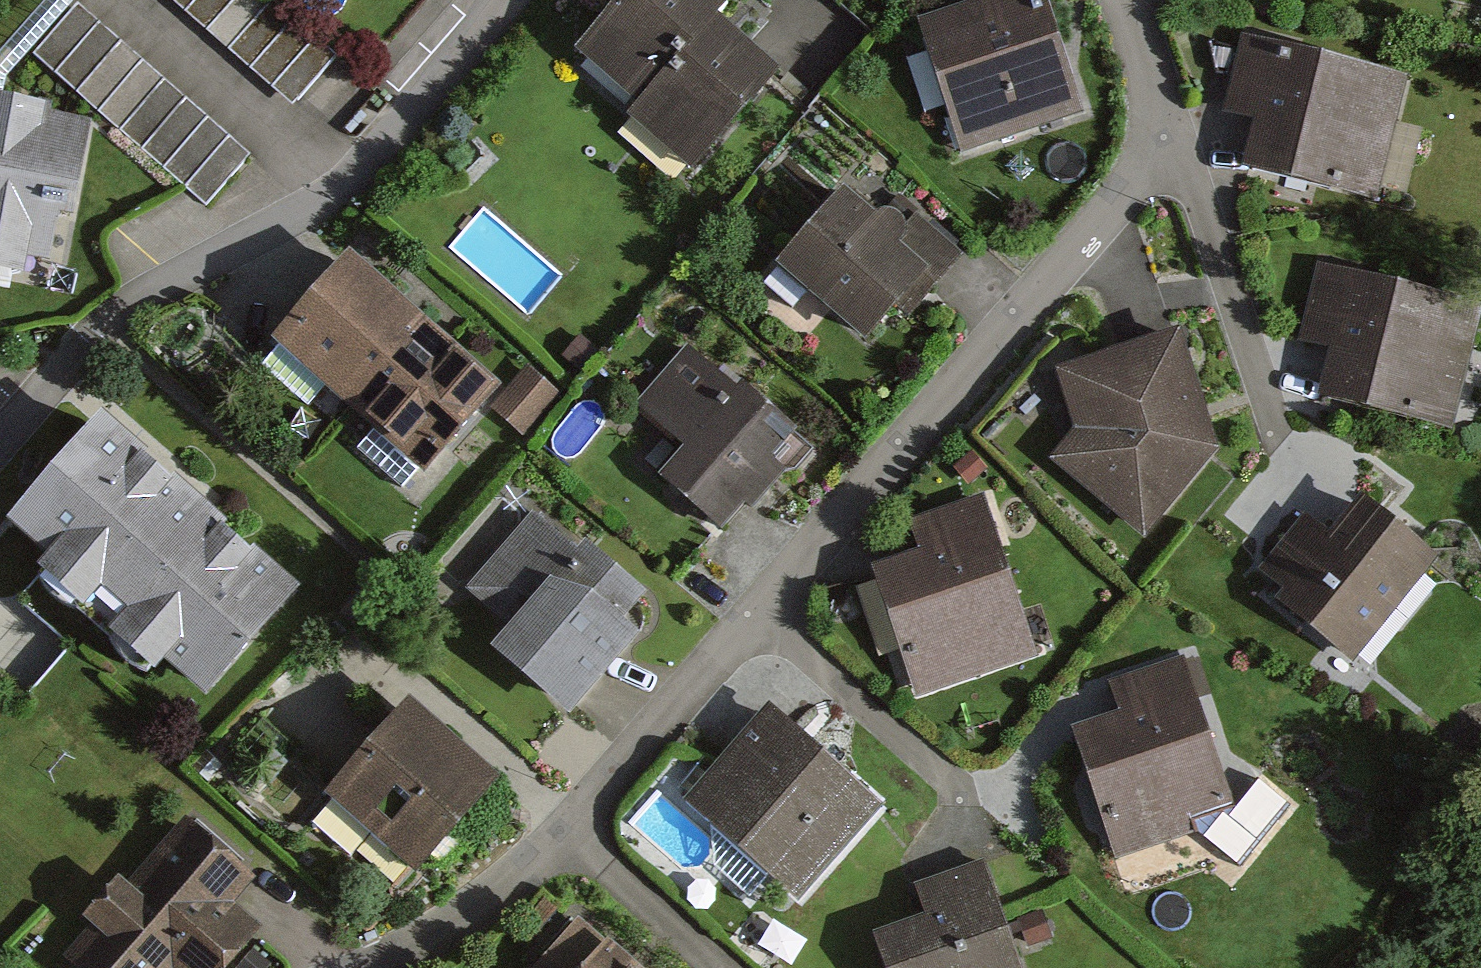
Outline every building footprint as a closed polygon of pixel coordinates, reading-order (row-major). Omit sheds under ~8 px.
[(273,0),(164,0),(293,109),(338,56),(273,0)] [(703,0),(628,0),(572,64),(633,117),(722,16),(703,0)] [(1048,0),(968,0),(972,13),(922,29),(965,160),(1087,120),(1048,0)] [(249,157),(76,9),(34,57),(206,206),(249,157)] [(687,181),(781,78),(723,25),(628,127),(687,181)] [(1229,119),(1263,127),(1253,172),(1379,201),(1408,76),(1248,40),(1229,119)] [(21,289),(22,281),(39,283),(67,260),(89,134),(0,118),(0,285),(21,289)] [(844,205),(778,279),(866,357),(932,284),(905,259),(910,237),(889,221),(871,230),(844,205)] [(498,398),(344,264),(268,352),(422,485),(498,398)] [(1321,270),(1303,348),(1331,355),(1320,404),(1453,435),(1480,310),(1480,307),(1321,270)] [(1143,543),(1217,452),(1182,341),(1054,380),(1074,443),(1053,470),(1143,543)] [(791,441),(689,352),(633,415),(686,462),(663,488),(727,545),(786,478),(771,465),(791,441)] [(520,436),(554,397),(526,374),(493,412),(520,436)] [(8,528),(50,567),(32,586),(145,691),(162,672),(200,708),(296,606),(103,427),(8,528)] [(876,583),(918,704),(1043,662),(987,500),(908,527),(922,567),(876,583)] [(1330,543),(1303,522),(1257,578),(1283,599),(1276,608),(1351,668),(1436,563),(1362,503),(1330,543)] [(576,564),(533,524),(467,596),(514,638),(491,663),(566,731),(640,651),(620,632),(642,608),(584,555),(576,564)] [(1192,841),(1188,827),(1231,813),(1181,665),(1106,690),(1117,721),(1070,736),(1113,867),(1192,841)] [(404,715),(322,812),(357,841),(373,822),(431,871),(497,794),(404,715)] [(884,813),(768,719),(685,820),(801,914),(884,813)] [(90,931),(65,960),(74,967),(228,967),(263,929),(235,904),(256,881),(188,821),(129,888),(120,880),(81,923),(90,931)] [(982,876),(915,900),(927,932),(876,951),(882,967),(1015,967),(982,876)] [(577,928),(544,967),(625,967),(577,928)]
